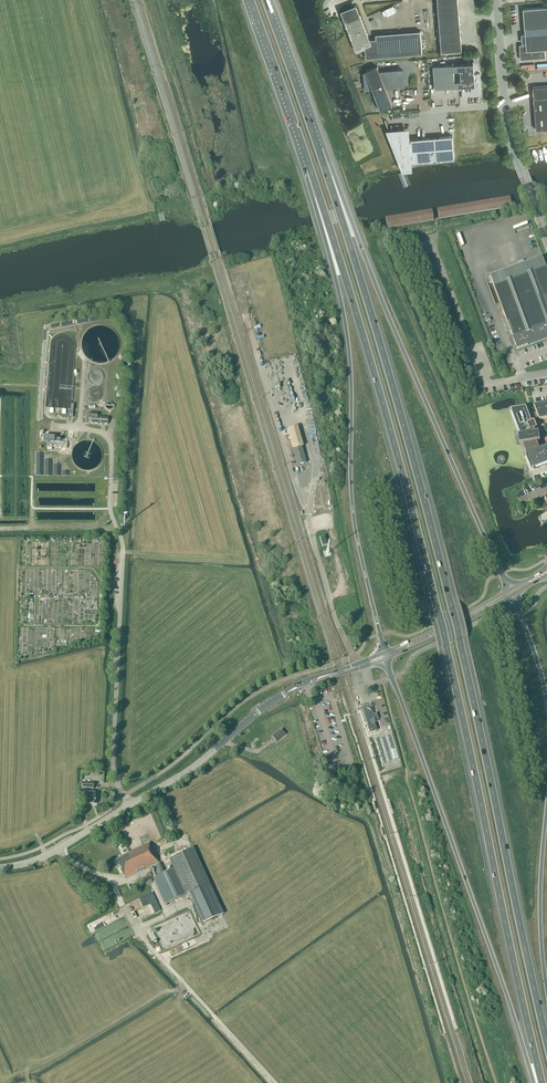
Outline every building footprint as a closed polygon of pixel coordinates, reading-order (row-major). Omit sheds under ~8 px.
[(439,21),(460,20),(458,4),(438,6),(439,21)] [(545,57),(545,49),(546,49),(546,7),(523,9),(525,26),(526,44),(520,45),(521,59),(545,57)] [(354,11),(353,9),(351,8),(351,10),(351,12),(345,14),(348,21),(346,21),(346,20),(354,42),(353,42),(358,55),(359,54),(358,51),(365,48),(366,58),(422,53),(421,31),(376,34),(376,39),(369,39),(360,14),(359,15),(360,16),(359,16),(356,10),(354,11)] [(440,36),(461,35),(460,20),(439,21),(440,36)] [(461,35),(440,36),(442,52),(443,52),(444,57),(455,56),(455,55),(449,56),(449,51),(462,50),(461,35)] [(473,63),(457,64),(457,70),(460,70),(461,81),(458,81),(459,87),(475,85),(475,88),(476,88),(475,74),(476,74),(475,74),(474,60),(473,60),(473,63)] [(455,81),(454,70),(457,70),(457,64),(453,65),(453,62),(453,65),(433,66),(435,89),(455,87),(455,89),(455,87),(459,87),(458,81),(455,81)] [(380,72),(377,66),(365,71),(366,73),(364,73),(365,89),(372,89),(381,110),(393,106),(386,88),(404,86),(403,70),(380,72)] [(533,88),(536,130),(546,129),(546,87),(533,88)] [(454,159),(453,136),(412,139),(412,141),(408,142),(407,133),(404,133),(404,130),(390,132),(385,120),(403,165),(410,164),(410,162),(413,161),(413,163),(454,159)] [(402,172),(398,174),(404,188),(408,186),(402,172)] [(510,196),(437,209),(439,218),(439,219),(512,207),(510,196)] [(432,210),(386,218),(387,228),(434,220),(432,210)] [(546,267),(542,257),(490,276),(517,349),(528,345),(546,338),(546,269),(546,267)] [(546,418),(546,403),(534,405),(539,420),(546,418)] [(536,433),(526,407),(518,408),(511,409),(521,435),(518,436),(520,445),(521,444),(524,444),(537,442),(540,441),(538,432),(536,433)] [(107,424),(107,417),(97,417),(97,413),(89,412),(88,418),(91,419),(90,423),(107,424)] [(297,465),(306,463),(302,447),(303,446),(298,426),(287,429),(293,449),(297,465)] [(67,448),(67,440),(54,439),(54,437),(41,436),(40,443),(47,443),(46,447),(67,448)] [(537,442),(524,444),(528,455),(526,456),(531,470),(546,464),(546,448),(540,450),(537,442)] [(546,521),(546,514),(545,515),(539,520),(542,525),(546,521)] [(34,628),(23,627),(22,646),(28,646),(27,652),(32,652),(34,628)] [(368,723),(368,725),(367,725),(368,730),(370,730),(371,733),(375,731),(373,723),(375,723),(374,721),(377,720),(378,720),(376,714),(374,714),(371,708),(372,706),(371,705),(370,705),(369,706),(362,708),(361,711),(362,713),(365,723),(368,723)] [(276,742),(285,735),(281,730),(272,737),(276,742)] [(378,748),(378,746),(382,763),(399,759),(396,748),(392,748),(399,746),(386,745),(385,745),(385,743),(387,743),(388,743),(391,744),(391,741),(394,741),(392,735),(376,739),(378,748)] [(87,794),(87,789),(93,789),(93,783),(82,783),(82,802),(87,802),(87,804),(97,804),(97,792),(92,792),(92,794),(87,794)] [(123,857),(116,861),(122,873),(125,878),(152,866),(156,877),(153,878),(165,904),(178,898),(185,895),(190,893),(203,923),(222,915),(192,849),(169,859),(174,869),(163,874),(149,843),(126,854),(126,855),(122,857),(123,857)] [(101,941),(111,935),(107,927),(96,932),(101,941)] [(194,939),(182,944),(184,949),(196,944),(194,939)]
